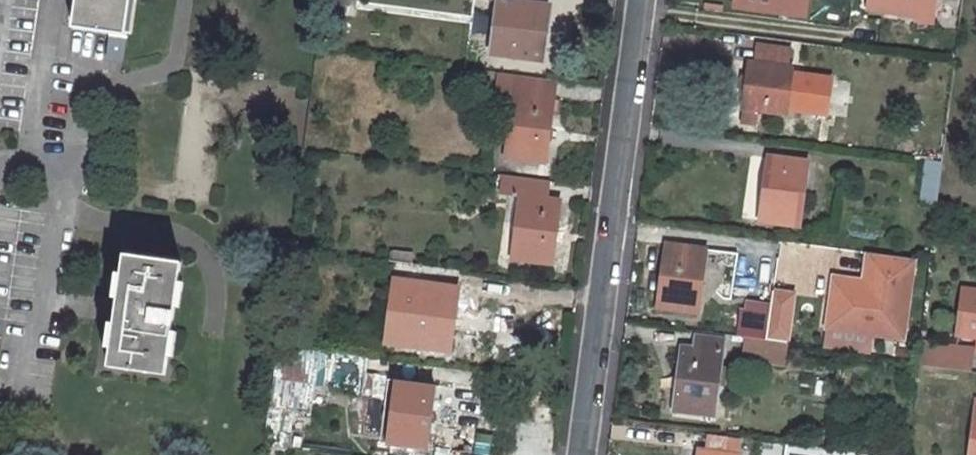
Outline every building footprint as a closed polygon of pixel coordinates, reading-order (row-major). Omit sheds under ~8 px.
[(72,29),(109,34),(124,36),(129,0),(76,0),(72,29)] [(490,55),(541,61),(545,26),(541,26),(535,25),(537,4),(538,0),(489,0),(497,1),(490,55)] [(737,9),(777,14),(779,0),(738,0),(737,9)] [(867,10),(933,19),(936,0),(868,0),(867,10)] [(947,26),(959,27),(963,0),(950,0),(947,26)] [(537,4),(535,25),(541,26),(543,6),(537,4)] [(109,34),(105,59),(121,61),(124,36),(109,34)] [(748,62),(743,110),(754,111),(783,115),(790,68),(787,67),(790,49),(760,45),(757,63),(748,62)] [(498,75),(495,93),(511,95),(504,158),(544,163),(553,81),(498,75)] [(743,110),(741,123),(752,124),(754,111),(743,110)] [(931,133),(927,161),(942,163),(945,136),(931,133)] [(767,158),(759,220),(798,226),(806,163),(767,158)] [(927,161),(921,203),(937,205),(942,163),(927,161)] [(514,229),(510,259),(549,264),(558,201),(545,199),(547,182),(501,176),(499,194),(509,196),(518,197),(514,229)] [(509,196),(505,228),(514,229),(518,197),(509,196)] [(666,246),(657,308),(697,313),(705,250),(666,246)] [(833,283),(826,328),(902,339),(915,260),(870,254),(865,288),(833,283)] [(113,325),(106,368),(165,376),(180,264),(123,256),(113,325)] [(388,261),(385,278),(409,282),(411,264),(388,261)] [(419,270),(409,346),(448,351),(458,275),(419,270)] [(965,289),(959,334),(975,337),(975,290),(965,289)] [(746,304),(742,338),(746,338),(786,343),(791,310),(746,304)] [(737,365),(720,363),(723,340),(695,337),(694,349),(681,348),(673,411),(712,416),(715,396),(732,398),(737,365)] [(746,338),(744,352),(784,357),(786,343),(746,338)] [(969,349),(919,343),(916,365),(966,372),(969,349)] [(298,378),(295,377),(297,360),(277,357),(271,401),(291,404),(293,391),(296,391),(298,378)] [(433,385),(425,448),(465,454),(473,391),(433,385)] [(493,436),(477,432),(472,452),(486,454),(489,454),(493,436)] [(741,442),(708,438),(707,453),(698,451),(697,454),(739,454),(741,442)]
